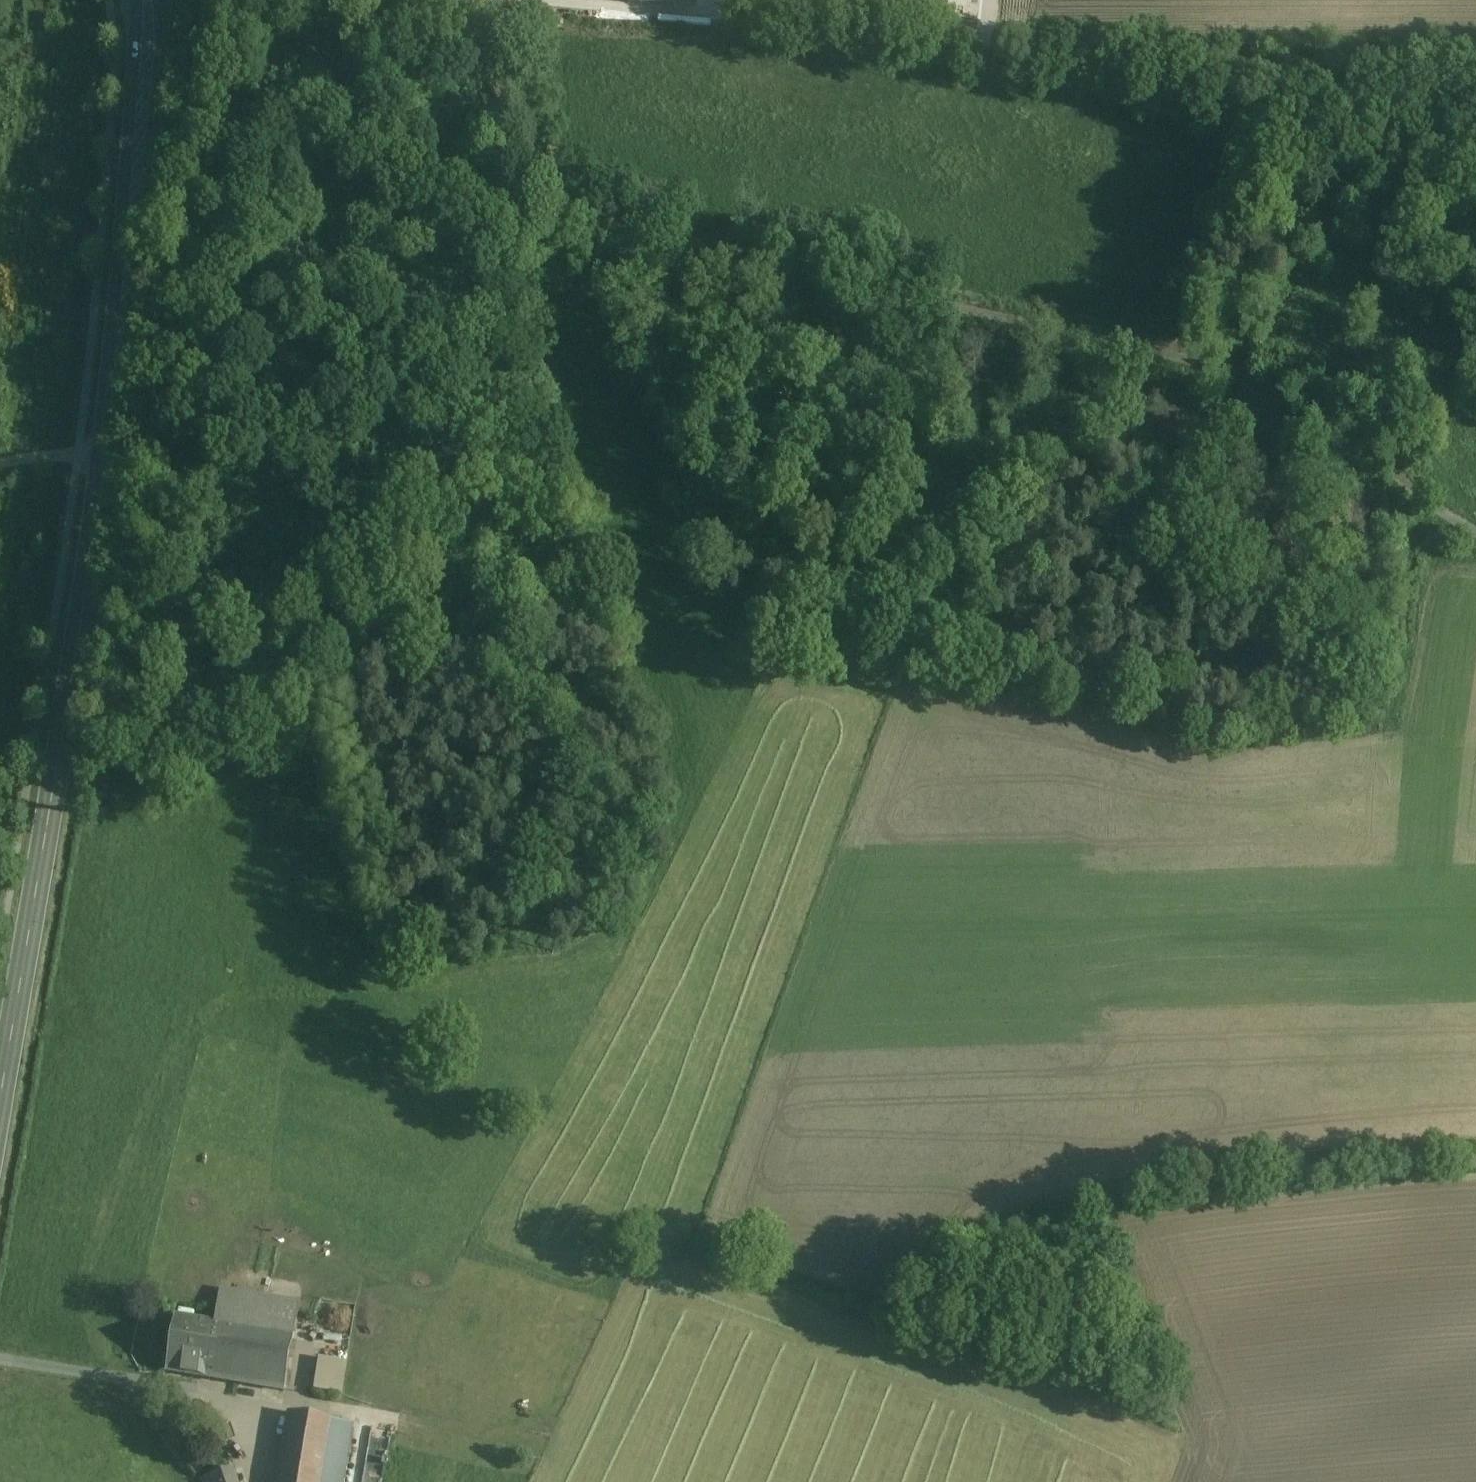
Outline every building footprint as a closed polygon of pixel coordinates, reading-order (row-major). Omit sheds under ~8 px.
[(987,11),(988,0),(892,0),(891,7),(987,11)] [(299,1307),(220,1294),(215,1323),(283,1335),(294,1337),(299,1307)] [(203,1378),(212,1323),(176,1317),(167,1372),(203,1378)] [(215,1323),(212,1323),(203,1378),(285,1392),(286,1387),(294,1337),(283,1335),(215,1323)] [(347,1364),(320,1360),(314,1392),(343,1397),(348,1365),(347,1364)] [(337,1422),(289,1414),(278,1481),(327,1481),(337,1422)] [(337,1422),(327,1481),(344,1481),(354,1424),(343,1423),(343,1422),(337,1422)] [(217,1435),(210,1432),(203,1437),(204,1445),(212,1448),(218,1443),(217,1435)] [(201,1480),(202,1481),(237,1481),(233,1469),(201,1480)]
